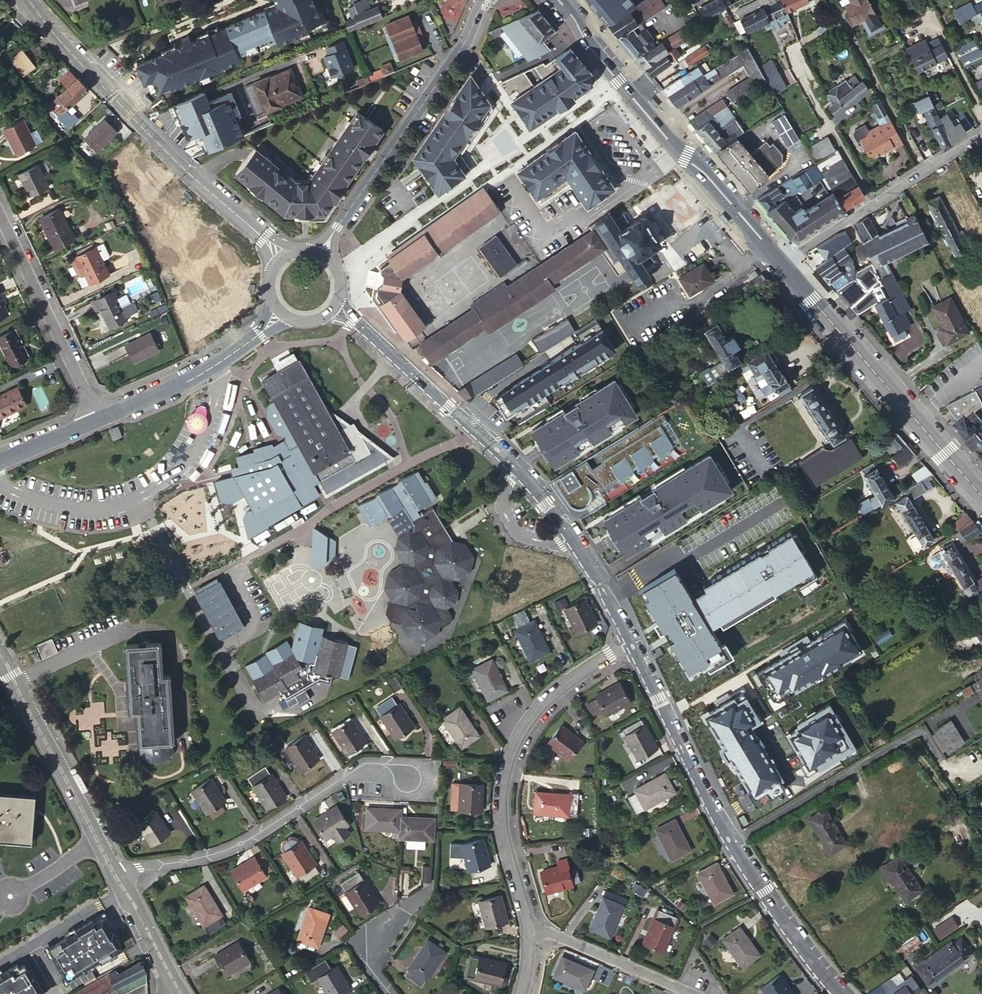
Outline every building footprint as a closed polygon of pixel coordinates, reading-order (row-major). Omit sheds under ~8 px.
[(278,3),(220,28),(200,37),(193,40),(190,35),(183,38),(185,43),(178,47),(164,52),(139,64),(143,72),(140,76),(147,83),(155,79),(160,91),(173,85),(174,88),(200,76),(223,66),(242,58),(240,53),(278,36),(279,40),(280,42),(299,33),(311,28),(309,24),(323,18),(315,0),(277,0),(278,3)] [(349,30),(371,21),(381,17),(377,7),(370,9),(366,0),(362,0),(353,4),(354,6),(348,9),(352,20),(345,22),(349,30)] [(602,18),(631,0),(588,0),(602,18)] [(657,44),(645,29),(642,31),(637,24),(665,7),(663,3),(661,0),(643,0),(617,16),(606,23),(620,40),(635,58),(657,44)] [(725,8),(720,0),(713,0),(699,7),(704,18),(725,8)] [(738,18),(762,6),(759,0),(755,0),(735,10),(738,18)] [(786,11),(781,0),(759,0),(762,6),(769,20),(769,19),(786,11)] [(786,11),(808,0),(781,0),(786,11)] [(869,31),(880,25),(866,0),(857,0),(845,6),(850,16),(846,18),(850,25),(862,19),(869,31)] [(738,18),(733,21),(733,23),(739,33),(745,30),(746,31),(764,22),(769,20),(762,6),(738,18)] [(551,31),(553,29),(537,11),(501,26),(529,59),(539,54),(538,53),(542,49),(545,52),(548,50),(544,45),(540,41),(543,39),(546,43),(554,36),(553,34),(551,31)] [(602,18),(606,23),(617,16),(613,11),(602,18)] [(786,11),(769,19),(774,28),(777,29),(782,26),(783,23),(782,21),(789,18),(786,11)] [(686,24),(700,18),(696,12),(684,18),(686,24)] [(970,17),(974,24),(981,20),(981,12),(980,13),(970,17)] [(388,43),(420,31),(417,23),(412,25),(409,18),(408,15),(386,24),(389,32),(385,33),(384,33),(388,43)] [(943,15),(938,18),(945,30),(949,28),(943,15)] [(323,18),(309,24),(311,28),(325,22),(323,18)] [(769,20),(764,22),(768,31),(774,28),(769,19),(769,20)] [(824,21),(815,29),(819,34),(828,26),(824,21)] [(199,33),(200,37),(220,28),(219,25),(199,33)] [(497,27),(488,31),(491,37),(499,33),(497,27)] [(311,28),(299,33),(301,38),(312,33),(311,28)] [(687,39),(681,30),(657,44),(635,58),(638,62),(643,68),(665,53),(675,47),(687,39)] [(418,40),(423,39),(420,31),(388,43),(392,53),(393,53),(396,52),(399,59),(415,53),(422,50),(418,40)] [(744,41),(740,34),(735,36),(739,43),(744,41)] [(278,36),(240,53),(241,56),(249,53),(250,55),(272,45),(271,43),(279,40),(278,36)] [(974,37),(954,47),(956,51),(976,41),(974,37)] [(905,49),(917,71),(947,55),(941,44),(929,50),(924,40),(905,49)] [(939,41),(927,47),(929,50),(941,44),(939,41)] [(956,51),(964,66),(981,58),(981,51),(976,41),(956,51)] [(324,58),(332,76),(353,67),(343,42),(327,49),(329,56),(324,58)] [(902,48),(899,42),(888,47),(891,53),(902,48)] [(163,49),(164,52),(178,47),(176,43),(163,49)] [(688,65),(709,52),(704,45),(685,58),(688,65)] [(503,81),(499,83),(529,128),(567,101),(588,86),(590,72),(575,55),(569,47),(544,65),(543,63),(503,81)] [(680,54),(675,47),(665,53),(670,60),(680,54)] [(749,73),(759,67),(747,47),(709,70),(702,74),(692,81),(698,91),(717,78),(717,77),(742,62),(749,73)] [(22,50),(10,59),(24,76),(35,66),(22,50)] [(670,62),(670,60),(665,53),(643,68),(647,74),(651,76),(670,62)] [(678,63),(682,68),(688,65),(685,58),(678,63)] [(769,61),(759,67),(767,81),(777,74),(769,61)] [(381,66),(382,70),(384,75),(387,74),(393,71),(389,63),(381,66)] [(702,74),(709,70),(705,63),(698,66),(702,74)] [(225,71),(223,66),(200,76),(202,81),(225,71)] [(411,71),(415,74),(419,69),(414,66),(411,71)] [(683,85),(692,81),(702,74),(698,66),(662,88),(663,90),(667,95),(683,85)] [(757,86),(767,81),(759,67),(749,73),(751,76),(732,88),(726,92),(732,102),(757,86)] [(294,86),(298,85),(291,68),(288,70),(294,86)] [(302,95),(298,85),(294,86),(288,70),(269,78),(269,77),(253,83),(258,94),(261,93),(268,111),(281,105),(280,104),(302,95)] [(357,81),(360,86),(372,80),(377,78),(384,75),(382,70),(357,81)] [(89,89),(78,77),(76,79),(68,71),(59,79),(67,87),(78,99),(89,89)] [(784,87),(777,74),(767,81),(772,92),(774,94),(784,87)] [(470,76),(413,157),(420,166),(438,191),(454,180),(466,172),(471,168),(461,154),(492,109),(475,84),(470,76)] [(155,79),(147,83),(160,94),(174,88),(173,85),(160,91),(155,79)] [(843,79),(825,93),(834,102),(828,107),(835,116),(845,109),(844,107),(867,88),(861,81),(855,86),(853,85),(850,86),(843,79)] [(690,97),(698,91),(692,81),(683,85),(690,97)] [(772,92),(767,81),(757,86),(763,97),(772,92)] [(671,99),(676,105),(690,97),(683,85),(667,95),(671,99)] [(78,99),(67,87),(57,96),(62,102),(54,110),(59,116),(58,117),(63,122),(61,124),(67,130),(78,119),(73,113),(70,115),(66,110),(78,99)] [(204,91),(175,103),(189,136),(193,135),(197,144),(206,141),(209,149),(242,135),(235,120),(242,118),(231,93),(208,102),(204,91)] [(265,112),(268,111),(261,93),(258,94),(265,112)] [(928,94),(914,101),(918,111),(923,108),(923,110),(942,149),(951,143),(950,141),(938,115),(935,110),(932,102),(928,94)] [(62,102),(57,96),(48,104),(54,110),(62,102)] [(712,115),(726,106),(722,99),(707,108),(712,115)] [(937,100),(932,102),(935,110),(941,107),(937,100)] [(914,101),(904,105),(910,116),(923,110),(923,108),(918,111),(914,101)] [(695,126),(712,115),(707,108),(688,119),(693,125),(695,126)] [(296,182),(255,149),(235,172),(284,214),(324,214),(383,130),(357,112),(309,182),(296,182)] [(875,117),(879,125),(869,131),(865,123),(854,129),(853,133),(857,141),(861,139),(869,153),(874,155),(888,148),(891,148),(902,142),(890,119),(886,113),(878,117),(877,115),(876,115),(875,117)] [(938,115),(950,141),(964,131),(970,127),(962,114),(951,121),(946,113),(943,115),(941,113),(938,115)] [(718,131),(722,128),(712,115),(695,126),(706,140),(718,131)] [(742,134),(754,126),(748,118),(737,125),(742,134)] [(28,149),(36,145),(23,119),(4,128),(17,155),(25,151),(26,153),(30,151),(28,149)] [(97,150),(116,132),(105,120),(86,139),(97,150)] [(720,136),(718,131),(706,140),(710,144),(715,150),(736,137),(742,134),(737,125),(725,133),(720,136)] [(573,132),(518,172),(539,204),(569,184),(570,183),(586,206),(611,188),(589,155),(573,132)] [(837,200),(843,208),(863,196),(836,150),(835,150),(827,136),(806,148),(815,163),(824,177),(833,192),(837,200)] [(749,189),(750,191),(782,164),(781,154),(771,143),(768,145),(764,140),(749,153),(736,137),(715,150),(725,162),(738,177),(749,189)] [(113,160),(137,186),(154,171),(130,145),(113,160)] [(760,202),(766,210),(783,200),(789,197),(800,190),(800,191),(810,185),(813,183),(814,183),(824,177),(815,163),(757,199),(760,202)] [(31,195),(49,187),(39,166),(21,174),(31,195)] [(431,229),(388,259),(390,261),(380,268),(379,273),(382,277),(381,286),(376,289),(375,293),(383,302),(378,306),(398,333),(415,321),(398,291),(401,276),(497,209),(496,208),(497,207),(496,205),(495,205),(485,191),(431,229)] [(837,200),(833,192),(828,194),(838,211),(843,208),(837,200)] [(783,200),(766,210),(769,213),(774,219),(783,230),(786,233),(789,237),(798,236),(813,226),(838,211),(828,194),(805,209),(802,204),(791,211),(783,200)] [(961,241),(959,237),(958,234),(962,232),(960,230),(956,231),(938,196),(927,202),(954,255),(966,249),(963,244),(961,241)] [(56,248),(74,239),(59,209),(41,218),(56,248)] [(922,210),(914,213),(914,214),(918,222),(921,220),(926,218),(925,217),(922,210)] [(635,284),(647,276),(649,276),(644,269),(638,258),(645,254),(659,244),(653,233),(649,236),(645,229),(649,227),(642,216),(628,226),(620,231),(614,222),(608,213),(596,221),(619,259),(635,284)] [(914,214),(914,213),(906,218),(905,218),(905,222),(878,234),(868,216),(855,224),(858,230),(855,231),(874,268),(886,262),(928,241),(921,229),(918,222),(914,214)] [(620,217),(614,222),(620,231),(628,226),(623,219),(620,217)] [(921,220),(918,222),(921,229),(928,225),(929,225),(926,218),(921,220)] [(619,259),(596,221),(588,226),(591,231),(541,264),(537,266),(539,269),(536,271),(537,275),(542,284),(546,285),(550,283),(603,248),(611,261),(614,263),(619,259)] [(842,247),(815,267),(823,276),(835,289),(848,280),(843,273),(853,266),(853,260),(845,248),(851,243),(844,230),(835,237),(842,247)] [(965,234),(959,237),(961,241),(963,244),(966,249),(971,246),(965,234)] [(515,265),(495,237),(480,247),(501,275),(515,265)] [(78,256),(95,248),(94,244),(76,253),(78,256)] [(95,248),(77,257),(78,260),(75,262),(74,266),(78,274),(81,275),(85,274),(90,284),(109,275),(103,261),(108,259),(102,245),(95,248)] [(650,260),(645,254),(638,258),(644,269),(645,268),(645,267),(650,264),(650,260)] [(713,280),(702,264),(679,278),(689,295),(713,280)] [(553,289),(550,283),(546,285),(542,284),(537,275),(536,271),(539,269),(537,266),(522,276),(537,300),(553,289)] [(855,277),(853,266),(843,273),(848,280),(855,277)] [(767,284),(759,274),(748,282),(757,292),(767,284)] [(889,274),(880,279),(889,296),(879,301),(874,303),(887,329),(894,341),(905,335),(903,329),(909,325),(902,312),(899,313),(898,312),(907,307),(890,274),(889,274)] [(422,360),(427,364),(484,327),(488,332),(537,300),(522,276),(506,286),(503,282),(470,304),(473,309),(411,350),(418,356),(425,351),(428,356),(422,360)] [(647,276),(635,284),(640,291),(651,283),(647,276)] [(848,280),(835,289),(844,299),(850,307),(857,314),(874,303),(879,301),(872,287),(868,291),(855,277),(848,280)] [(757,292),(748,282),(742,286),(749,297),(757,292)] [(136,313),(132,305),(131,306),(123,310),(120,303),(115,293),(92,303),(96,311),(102,309),(110,327),(127,318),(126,317),(136,313)] [(932,306),(942,326),(945,331),(941,333),(943,337),(946,343),(967,332),(950,297),(932,306)] [(128,300),(120,303),(123,310),(131,306),(128,300)] [(705,309),(696,314),(699,321),(708,315),(705,309)] [(597,317),(582,326),(589,338),(497,398),(508,415),(601,357),(602,359),(618,349),(597,317)] [(423,327),(415,321),(398,333),(403,341),(423,327)] [(541,339),(546,348),(575,330),(569,321),(541,339)] [(735,368),(741,364),(728,343),(716,324),(704,331),(729,372),(735,368)] [(28,356),(15,330),(0,338),(0,344),(11,365),(28,356)] [(134,362),(158,350),(150,333),(126,345),(134,362)] [(293,350),(272,361),(274,364),(295,353),(293,350)] [(741,364),(735,368),(739,374),(748,368),(752,375),(751,375),(759,387),(769,381),(779,396),(790,389),(780,374),(779,374),(775,367),(764,350),(743,364),(741,364)] [(418,356),(422,360),(428,356),(425,351),(418,356)] [(274,447),(272,444),(255,448),(255,451),(237,456),(240,467),(243,466),(245,474),(217,481),(220,496),(222,499),(227,502),(231,502),(233,502),(246,495),(253,508),(253,510),(249,511),(248,512),(245,517),(245,520),(248,536),(268,525),(267,523),(319,494),(313,484),(321,480),(331,491),(382,462),(384,461),(385,459),(385,456),(384,453),(383,451),(381,450),(380,449),(362,436),(354,422),(348,426),(342,421),(337,424),(334,420),(332,415),(329,411),(327,406),(324,403),(323,398),(319,394),(318,389),(314,386),(312,380),(309,378),(295,353),(274,364),(278,372),(264,380),(276,401),(270,405),(267,408),(267,414),(278,432),(287,435),(286,440),(274,447)] [(477,395),(524,364),(516,353),(469,383),(475,392),(477,395)] [(548,421),(532,431),(537,439),(548,457),(553,466),(571,454),(619,425),(635,415),(630,408),(616,385),(613,381),(596,391),(580,401),(575,404),(576,405),(565,412),(564,411),(558,414),(548,421)] [(475,392),(469,383),(457,392),(465,399),(475,392)] [(945,404),(955,418),(956,419),(951,424),(957,430),(960,434),(971,446),(981,437),(981,420),(974,410),(981,404),(981,402),(981,385),(945,404)] [(26,404),(17,387),(0,395),(0,417),(26,404)] [(37,405),(46,403),(43,387),(34,388),(37,405)] [(825,433),(832,443),(838,438),(842,436),(836,426),(817,396),(810,387),(799,394),(806,403),(805,403),(825,433)] [(585,459),(550,481),(568,508),(576,510),(585,509),(591,505),(593,495),(616,483),(620,485),(631,474),(635,470),(638,473),(652,459),(656,455),(660,460),(673,447),(679,442),(662,415),(596,454),(602,463),(591,470),(585,459)] [(122,437),(117,427),(109,431),(113,441),(122,437)] [(899,438),(895,434),(882,445),(888,453),(904,444),(899,438)] [(849,437),(842,436),(838,438),(841,442),(830,450),(822,448),(798,464),(813,487),(831,475),(831,476),(861,456),(849,437)] [(914,455),(905,445),(891,457),(890,458),(899,468),(914,455)] [(634,499),(609,515),(603,519),(608,527),(619,546),(624,554),(649,539),(654,535),(722,494),(730,489),(725,481),(713,461),(708,453),(684,468),(652,488),(651,489),(652,490),(641,497),(640,496),(634,499)] [(930,474),(923,466),(911,474),(916,482),(919,481),(930,474)] [(860,511),(862,515),(892,496),(890,493),(882,480),(875,467),(863,474),(874,495),(868,499),(871,504),(860,511)] [(423,483),(416,471),(412,474),(399,479),(396,481),(398,483),(390,488),(377,493),(374,495),(375,497),(372,499),(359,504),(357,506),(359,505),(371,524),(369,526),(387,515),(388,517),(402,508),(410,521),(418,516),(415,510),(435,498),(425,482),(423,483)] [(925,490),(919,481),(916,482),(903,491),(905,495),(895,501),(922,546),(932,539),(919,517),(909,500),(925,490)] [(899,488),(890,493),(892,496),(901,491),(899,488)] [(359,505),(357,506),(369,526),(371,524),(359,505)] [(418,516),(410,521),(412,524),(412,525),(410,532),(407,531),(397,538),(393,551),(402,564),(400,569),(387,576),(384,589),(392,601),(387,604),(384,614),(389,622),(400,625),(409,640),(423,643),(436,635),(438,626),(443,627),(450,622),(451,616),(446,608),(455,602),(457,592),(451,583),(452,579),(456,580),(469,572),(472,557),(465,544),(450,541),(448,541),(441,529),(444,527),(431,508),(418,516)] [(402,508),(388,517),(385,518),(396,535),(412,525),(412,524),(410,521),(402,508)] [(972,522),(964,513),(959,515),(961,518),(952,523),(959,531),(972,522)] [(976,527),(972,522),(959,531),(966,539),(979,531),(976,527)] [(312,532),(310,561),(333,562),(335,533),(312,532)] [(669,640),(691,677),(727,656),(711,630),(793,580),(799,590),(818,579),(791,532),(767,546),(768,548),(760,553),(759,551),(712,579),(713,581),(704,587),(705,588),(692,597),(675,569),(643,588),(648,597),(644,599),(663,630),(667,628),(673,638),(669,640)] [(976,589),(972,581),(960,562),(949,543),(939,550),(940,550),(946,562),(947,563),(945,566),(948,571),(951,571),(952,571),(966,595),(976,589)] [(946,562),(940,550),(930,556),(929,558),(929,562),(931,566),(934,568),(937,568),(946,562)] [(972,581),(976,589),(979,594),(981,592),(981,575),(972,581)] [(229,609),(234,607),(218,580),(197,591),(222,636),(243,624),(238,615),(233,617),(229,609)] [(577,633),(595,623),(584,600),(565,610),(577,633)] [(238,615),(234,607),(229,609),(233,617),(238,615)] [(519,629),(530,623),(526,616),(515,622),(519,629)] [(267,650),(266,651),(268,653),(247,665),(247,664),(254,678),(254,679),(266,700),(283,691),(292,705),(300,700),(302,703),(312,697),(307,688),(322,679),(332,682),(334,674),(340,676),(340,675),(350,676),(351,674),(350,674),(357,647),(358,644),(349,642),(349,641),(323,635),(325,626),(324,626),(324,629),(300,623),(301,620),(300,620),(293,647),(288,638),(288,639),(268,651),(267,650)] [(324,626),(301,620),(300,623),(324,629),(324,626)] [(533,621),(530,623),(519,629),(515,631),(530,661),(548,651),(533,621)] [(782,657),(756,673),(771,698),(779,700),(807,683),(805,680),(822,670),(823,673),(850,657),(848,655),(860,648),(843,621),(810,640),(807,635),(800,639),(802,643),(781,655),(782,657)] [(972,627),(981,644),(981,621),(972,627)] [(52,639),(38,645),(44,658),(58,652),(52,639)] [(161,676),(158,644),(126,646),(130,712),(137,711),(139,746),(140,754),(141,757),(142,760),(145,762),(148,763),(150,764),(154,765),(156,765),(159,764),(161,764),(164,763),(166,762),(169,760),(172,756),(173,753),(172,751),(167,675),(161,676)] [(36,648),(31,650),(37,662),(42,659),(36,648)] [(473,672),(483,692),(487,700),(506,690),(491,660),(472,670),(473,672)] [(977,671),(978,673),(972,676),(976,683),(969,687),(969,685),(960,690),(961,692),(944,702),(946,706),(976,688),(981,685),(981,668),(977,671)] [(477,696),(483,692),(473,672),(466,675),(477,696)] [(629,701),(619,683),(596,696),(597,699),(586,705),(592,716),(602,709),(606,715),(629,701)] [(707,719),(751,794),(758,796),(766,791),(770,798),(785,788),(780,780),(782,779),(773,764),(772,765),(768,758),(769,757),(762,744),(760,746),(756,738),(758,737),(750,726),(760,720),(748,701),(751,699),(744,686),(715,704),(717,707),(708,712),(707,719)] [(412,727),(392,698),(376,708),(396,738),(412,727)] [(829,704),(815,712),(816,714),(807,719),(806,718),(798,723),(800,727),(790,733),(795,741),(792,742),(808,769),(816,764),(818,768),(854,747),(829,704)] [(477,736),(458,708),(441,719),(461,748),(477,736)] [(656,748),(640,720),(622,730),(637,759),(656,748)] [(947,752),(963,741),(950,720),(934,730),(947,752)] [(365,742),(350,721),(333,732),(348,754),(365,742)] [(580,742),(560,726),(547,742),(568,759),(580,742)] [(318,759),(304,737),(286,749),(301,771),(318,759)] [(285,797),(265,767),(247,779),(268,809),(285,797)] [(636,814),(675,792),(665,773),(633,790),(635,793),(627,797),(636,814)] [(208,812),(220,804),(225,801),(210,779),(193,790),(207,812),(208,812)] [(459,810),(460,784),(450,784),(450,810),(459,810)] [(481,785),(460,784),(459,810),(480,811),(481,785)] [(568,794),(535,792),(533,813),(575,816),(578,793),(569,792),(568,794)] [(21,797),(0,796),(0,836),(28,838),(30,814),(20,812),(21,797)] [(31,798),(21,797),(20,812),(30,814),(31,798)] [(224,810),(220,804),(208,812),(212,818),(224,810)] [(348,824),(336,806),(314,821),(325,839),(334,833),(346,825),(348,824)] [(400,817),(400,809),(366,808),(365,829),(392,830),(392,839),(399,839),(399,831),(400,817)] [(829,854),(846,843),(824,808),(808,819),(829,854)] [(170,832),(155,811),(137,823),(152,845),(170,832)] [(424,840),(433,840),(434,818),(400,817),(399,831),(399,839),(407,839),(424,840)] [(690,850),(674,819),(655,830),(670,860),(690,850)] [(346,825),(334,833),(338,840),(351,832),(346,825)] [(282,848),(285,852),(299,843),(296,839),(290,838),(283,842),(282,848)] [(424,848),(424,840),(407,839),(406,848),(424,848)] [(489,864),(482,840),(462,845),(469,870),(489,864)] [(314,863),(300,842),(299,843),(285,852),(283,852),(302,883),(318,873),(313,864),(314,863)] [(261,855),(255,858),(266,876),(272,872),(261,855)] [(905,900),(921,889),(898,856),(881,868),(890,882),(892,881),(905,900)] [(266,876),(255,858),(254,857),(232,871),(243,890),(266,876)] [(398,859),(397,875),(406,875),(407,860),(398,859)] [(578,875),(576,868),(567,871),(566,866),(567,865),(565,859),(555,862),(557,867),(539,873),(545,893),(571,885),(571,884),(580,882),(578,875)] [(732,893),(716,863),(697,874),(713,904),(732,893)] [(377,903),(358,873),(341,884),(360,914),(377,903)] [(221,915),(203,886),(187,896),(204,925),(206,925),(211,933),(225,924),(220,916),(221,915)] [(507,921),(500,896),(479,902),(486,927),(507,921)] [(622,905),(602,897),(590,929),(609,937),(622,905)] [(297,939),(306,942),(312,945),(317,946),(328,914),(308,908),(297,939)] [(676,918),(657,910),(643,943),(662,951),(676,918)] [(77,930),(49,947),(67,978),(99,958),(101,961),(113,954),(111,951),(121,945),(113,931),(112,932),(103,917),(94,922),(92,919),(76,929),(77,930)] [(941,930),(935,934),(938,938),(957,926),(951,917),(938,925),(941,930)] [(938,925),(932,929),(935,934),(941,930),(938,925)] [(742,967),(759,954),(739,928),(722,940),(742,967)] [(913,932),(891,947),(901,960),(913,953),(912,951),(919,947),(917,944),(920,942),(913,932)] [(915,968),(916,969),(924,980),(926,983),(969,951),(961,938),(952,944),(950,942),(923,961),(923,963),(915,968)] [(444,952),(427,940),(404,974),(420,986),(444,952)] [(248,960),(237,942),(215,956),(226,975),(248,960)] [(500,984),(501,977),(504,965),(470,956),(466,975),(500,984)] [(584,989),(591,970),(561,957),(553,975),(584,989)] [(304,972),(305,974),(325,961),(325,960),(304,972)] [(311,983),(318,979),(327,993),(343,993),(350,989),(336,967),(331,970),(325,961),(305,974),(311,983)] [(117,969),(76,992),(76,993),(107,993),(118,988),(119,991),(145,976),(144,973),(146,972),(146,970),(141,962),(119,974),(117,969)] [(45,993),(35,977),(33,979),(24,964),(19,967),(17,963),(0,974),(0,993),(45,993)] [(916,969),(911,973),(919,983),(924,980),(916,969)] [(778,975),(762,988),(767,993),(793,993),(778,975)] [(859,993),(860,993),(913,993),(920,989),(911,976),(899,983),(894,976),(869,991),(867,988),(859,993)]
